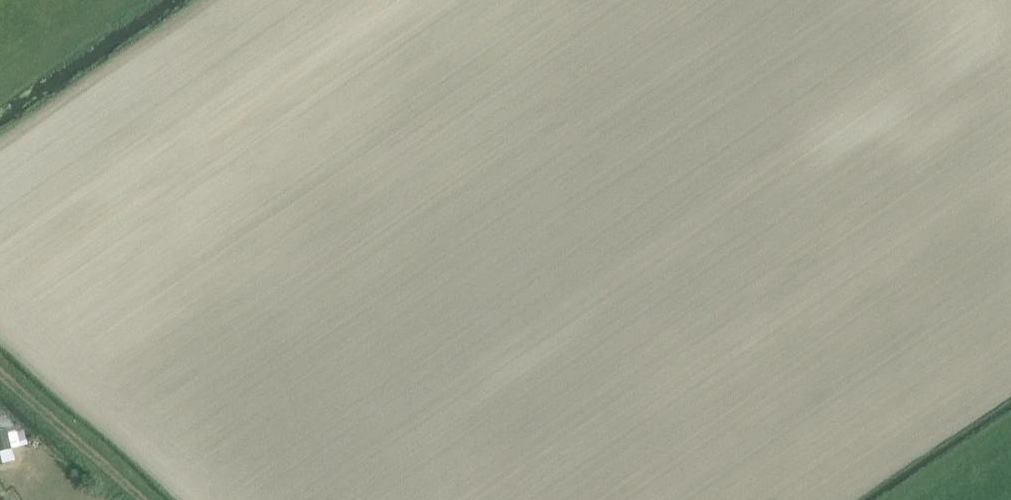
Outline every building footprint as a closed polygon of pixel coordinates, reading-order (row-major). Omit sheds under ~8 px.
[(12,445),(27,442),(23,423),(6,427),(3,414),(0,415),(0,456),(1,460),(14,457),(12,445)]
